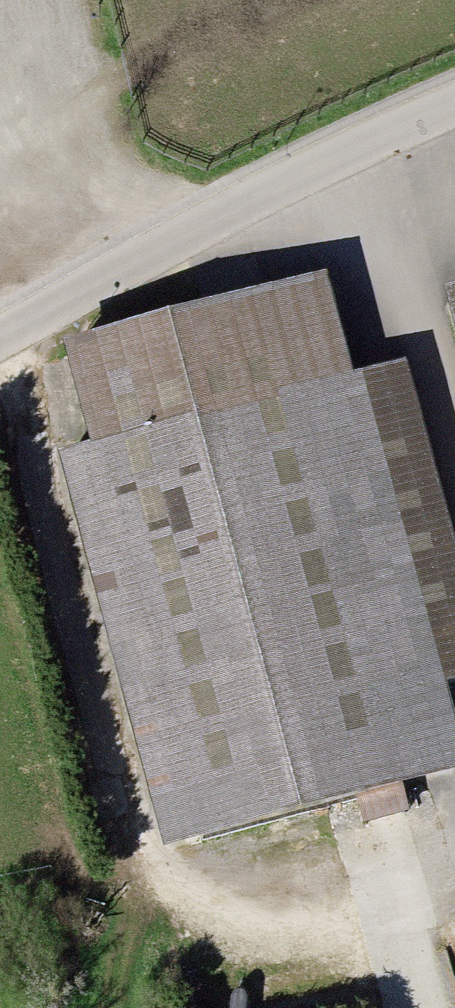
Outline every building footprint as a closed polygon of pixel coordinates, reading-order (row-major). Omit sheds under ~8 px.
[(63,475),(170,862),(454,784),(454,739),(443,694),(454,691),(454,577),(402,383),(351,396),(323,296),(77,363),(105,464),(63,475)]
